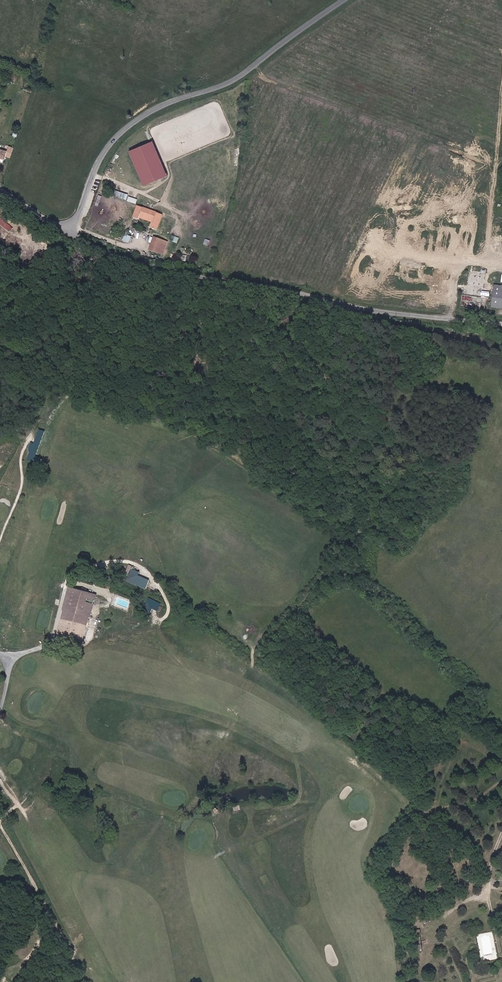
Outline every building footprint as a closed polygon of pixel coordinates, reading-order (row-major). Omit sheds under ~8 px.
[(153,140),(128,150),(142,185),(166,176),(153,140)] [(6,162),(8,151),(0,149),(0,160),(6,162)] [(114,190),(112,195),(126,200),(128,195),(114,190)] [(141,230),(146,232),(153,213),(128,205),(122,219),(130,222),(131,219),(132,216),(144,220),(143,223),(141,230)] [(14,226),(0,216),(0,224),(10,231),(14,226)] [(112,241),(118,243),(121,236),(114,234),(112,241)] [(140,250),(149,253),(155,240),(145,236),(140,250)] [(149,253),(154,255),(159,241),(155,240),(149,253)] [(494,284),(493,302),(501,303),(501,286),(494,284)] [(47,435),(43,434),(36,449),(32,447),(31,451),(32,452),(29,459),(35,461),(47,435)] [(133,572),(128,583),(147,591),(150,584),(139,579),(141,576),(133,572)] [(99,598),(73,590),(67,612),(69,612),(62,637),(85,643),(92,619),(93,619),(99,598)] [(163,605),(150,600),(147,606),(144,612),(151,615),(153,609),(159,612),(163,605)] [(85,643),(62,637),(61,639),(65,643),(79,647),(84,644),(85,643)] [(420,929),(412,930),(415,950),(423,949),(420,929)]
